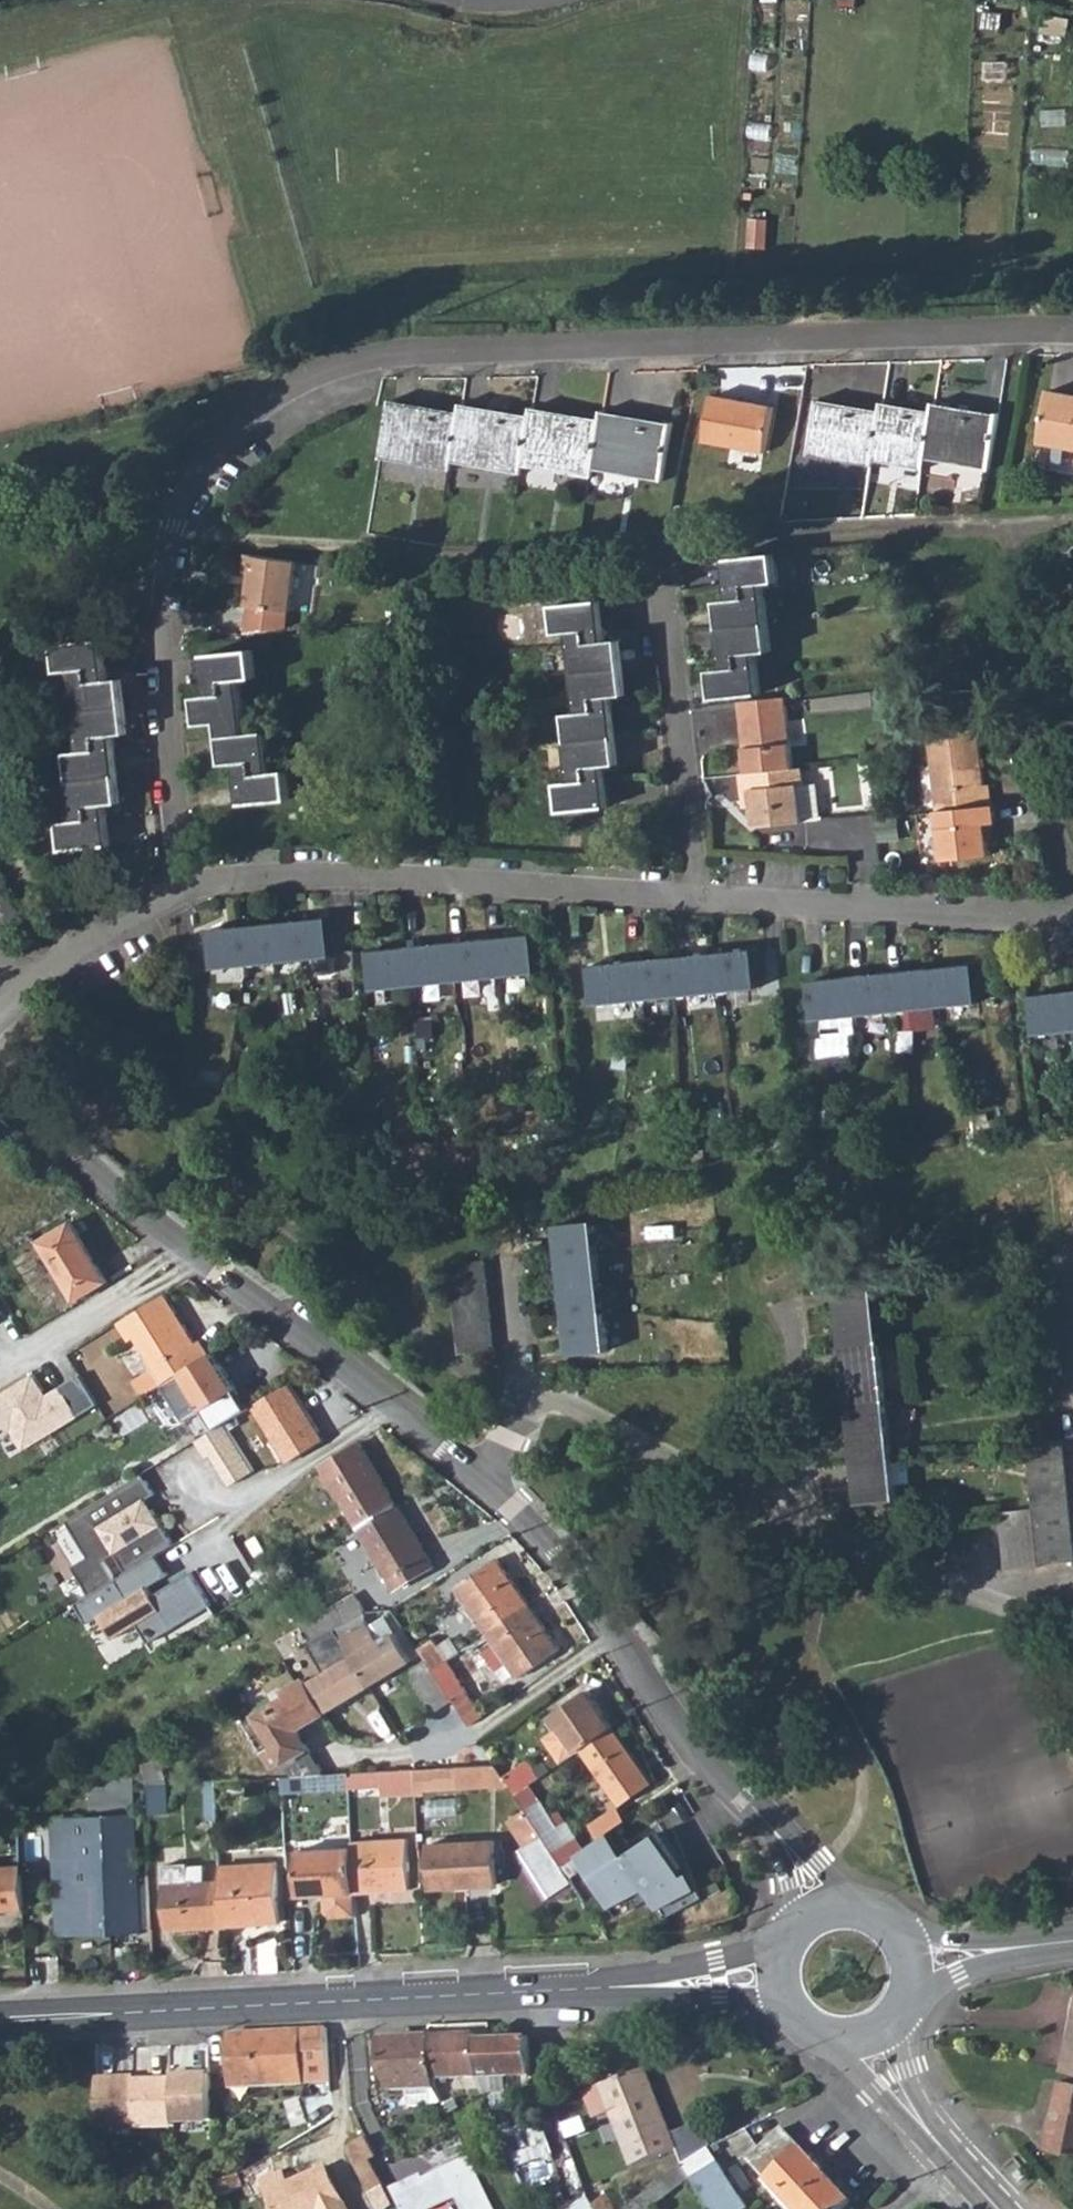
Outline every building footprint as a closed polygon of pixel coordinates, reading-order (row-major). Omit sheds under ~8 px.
[(1032,14),(990,7),(987,26),(1030,34),(1031,25),(1032,14)] [(1050,12),(1032,9),(1032,14),(1031,25),(1048,28),(1050,12)] [(1047,389),(1036,440),(1072,447),(1072,394),(1047,389)] [(773,400),(711,391),(703,436),(765,447),(773,400)] [(808,452),(872,464),(873,455),(881,412),(818,400),(808,452)] [(382,454),(451,468),(453,459),(461,414),(392,402),(382,454)] [(873,455),(922,464),(924,455),(932,413),(882,404),(881,412),(873,455)] [(924,455),(989,467),(999,416),(933,404),(932,413),(924,455)] [(453,459),(521,472),(522,462),(530,418),(462,406),(461,414),(453,459)] [(522,462),(591,475),(593,466),(601,421),(531,408),(530,418),(522,462)] [(593,466),(663,478),(673,424),(602,413),(601,421),(593,466)] [(293,609),(302,559),(251,552),(247,569),(255,570),(250,602),(293,609)] [(781,581),(778,552),(730,557),(733,585),(766,582),(781,581)] [(770,623),(767,596),(766,582),(733,585),(735,599),(720,600),(722,628),(770,623)] [(558,634),(574,632),(604,629),(602,602),(555,606),(558,634)] [(722,628),(725,655),(727,669),(758,666),(757,652),(772,650),(770,623),(722,628)] [(575,645),(578,672),(624,667),(622,641),(605,642),(604,629),(574,632),(575,645)] [(60,671),(77,670),(108,667),(106,640),(58,644),(60,671)] [(208,654),(210,682),(243,679),(257,678),(255,649),(208,654)] [(760,694),(758,666),(727,669),(712,670),(714,699),(760,694)] [(78,682),(81,712),(126,706),(123,678),(109,680),(108,667),(77,670),(78,682)] [(578,672),(580,700),(610,697),(626,694),(624,667),(578,672)] [(246,721),(244,693),(243,679),(210,682),(212,696),(197,696),(200,726),(219,723),(246,721)] [(615,736),(612,709),(610,697),(580,700),(582,713),(567,715),(569,741),(615,736)] [(793,769),(786,698),(739,703),(746,774),(793,769)] [(81,712),(84,738),(114,735),(129,734),(126,706),(81,712)] [(240,763),(241,777),(271,774),(270,760),(268,731),(247,733),(246,721),(219,723),(221,737),(223,763),(240,763)] [(925,734),(934,810),(991,803),(989,782),(983,782),(977,729),(925,734)] [(118,775),(115,748),(114,735),(84,738),(85,751),(69,753),(71,780),(118,775)] [(569,741),(572,768),(602,765),(617,764),(615,736),(569,741)] [(607,808),(604,780),(602,765),(572,768),(573,782),(558,784),(560,812),(607,808)] [(805,784),(803,768),(793,769),(746,774),(743,774),(745,800),(755,799),(755,806),(758,827),(804,821),(804,819),(822,817),(818,783),(805,784)] [(288,772),(271,774),(241,777),(242,804),(290,800),(288,772)] [(71,780),(74,807),(105,804),(120,803),(118,775),(71,780)] [(746,807),(755,806),(755,799),(745,800),(746,807)] [(997,822),(996,802),(991,803),(934,810),(939,861),(988,857),(987,841),(985,824),(990,823),(997,822)] [(109,847),(106,818),(105,804),(74,807),(76,821),(60,823),(63,851),(109,847)] [(9,899),(0,889),(0,908),(9,899)] [(21,913),(9,899),(0,908),(0,933),(21,913)] [(329,920),(299,923),(303,959),(331,956),(329,920)] [(299,923),(271,925),(275,962),(303,959),(299,923)] [(271,925),(242,928),(246,964),(275,962),(271,925)] [(216,967),(246,964),(242,928),(212,931),(216,967)] [(534,937),(494,941),(497,977),(537,973),(534,937)] [(494,941),(455,945),(458,980),(497,977),(494,941)] [(452,981),(458,980),(455,945),(414,949),(417,985),(419,998),(452,996),(452,981)] [(377,988),(417,985),(414,949),(373,953),(377,988)] [(753,951),(714,955),(717,991),(755,987),(753,951)] [(714,955),(673,959),(676,995),(717,991),(714,955)] [(673,959),(633,963),(636,999),(676,995),(673,959)] [(596,1004),(636,999),(633,963),(592,968),(596,1004)] [(973,965),(934,969),(937,1007),(976,1003),(973,965)] [(934,969),(892,974),(897,1010),(937,1007),(934,969)] [(892,974),(852,978),(856,1014),(897,1010),(892,974)] [(816,1018),(856,1014),(852,978),(813,982),(816,1018)] [(1072,1030),(1072,993),(1033,997),(1037,1034),(1072,1030)] [(73,1222),(41,1240),(78,1300),(109,1281),(73,1222)] [(556,1225),(559,1258),(597,1254),(594,1222),(556,1225)] [(559,1258),(562,1285),(600,1280),(597,1254),(559,1258)] [(486,1262),(451,1265),(453,1284),(488,1280),(486,1262)] [(455,1301),(490,1298),(488,1280),(453,1284),(455,1301)] [(562,1285),(566,1317),(603,1313),(600,1280),(562,1285)] [(838,1291),(843,1347),(880,1344),(874,1288),(838,1291)] [(137,1338),(164,1384),(183,1373),(210,1356),(200,1340),(194,1343),(165,1295),(120,1322),(131,1342),(137,1338)] [(457,1319),(492,1316),(490,1298),(455,1301),(457,1319)] [(607,1351),(603,1313),(566,1317),(569,1354),(607,1351)] [(459,1337),(494,1333),(492,1316),(457,1319),(459,1337)] [(461,1354),(496,1352),(496,1351),(494,1333),(459,1337),(461,1354)] [(843,1347),(849,1402),(886,1398),(880,1344),(843,1347)] [(249,1411),(214,1354),(210,1356),(183,1373),(186,1378),(167,1390),(186,1422),(206,1411),(217,1430),(226,1424),(228,1423),(249,1411)] [(0,1395),(0,1429),(1,1432),(11,1434),(22,1453),(97,1404),(80,1377),(46,1393),(34,1375),(0,1395)] [(319,1433),(290,1385),(254,1407),(287,1462),(313,1447),(308,1439),(319,1433)] [(849,1402),(855,1459),(891,1456),(886,1398),(849,1402)] [(226,1424),(217,1430),(195,1442),(205,1459),(210,1457),(229,1487),(255,1471),(226,1424)] [(324,1440),(319,1433),(308,1439),(313,1447),(324,1440)] [(1030,1460),(1065,1457),(1063,1440),(1028,1444),(1029,1449),(1030,1460)] [(360,1443),(348,1449),(352,1458),(365,1451),(360,1443)] [(319,1465),(358,1528),(398,1504),(365,1451),(352,1458),(348,1449),(319,1465)] [(895,1497),(891,1456),(855,1459),(859,1501),(895,1497)] [(1032,1478),(1067,1474),(1065,1457),(1030,1460),(1032,1478)] [(1034,1494),(1068,1491),(1067,1474),(1032,1478),(1034,1494)] [(71,1569),(87,1598),(153,1556),(171,1545),(143,1501),(152,1496),(143,1478),(67,1524),(87,1558),(71,1569)] [(1068,1491),(1034,1494),(1035,1506),(1035,1513),(1070,1509),(1068,1491)] [(430,1557),(398,1504),(358,1528),(396,1589),(423,1574),(416,1564),(430,1557)] [(1001,1511),(1003,1528),(1037,1525),(1035,1513),(1035,1506),(1001,1511)] [(1070,1509),(1035,1513),(1037,1525),(1037,1530),(1071,1527),(1070,1509)] [(1003,1528),(1005,1549),(1039,1546),(1037,1530),(1037,1525),(1003,1528)] [(1037,1530),(1039,1546),(1039,1548),(1072,1544),(1072,1543),(1071,1527),(1037,1530)] [(1072,1562),(1072,1544),(1039,1548),(1040,1564),(1072,1562)] [(1007,1568),(1040,1564),(1039,1548),(1039,1546),(1005,1549),(1007,1568)] [(153,1556),(87,1598),(75,1606),(88,1628),(99,1621),(112,1641),(137,1629),(153,1653),(217,1616),(189,1575),(170,1585),(153,1556)] [(436,1566),(430,1557),(416,1564),(423,1574),(436,1566)] [(478,1617),(489,1632),(529,1605),(497,1559),(457,1587),(468,1602),(478,1617)] [(306,1624),(316,1642),(337,1629),(366,1612),(357,1594),(306,1624)] [(472,1620),(478,1617),(468,1602),(463,1606),(472,1620)] [(561,1650),(529,1605),(489,1632),(494,1640),(509,1661),(520,1677),(561,1650)] [(383,1640),(367,1612),(366,1612),(337,1629),(316,1642),(303,1650),(297,1654),(309,1676),(285,1690),(288,1694),(246,1719),(272,1767),(286,1759),(296,1776),(326,1774),(299,1730),(371,1686),(411,1661),(394,1633),(383,1640)] [(452,1635),(436,1645),(447,1661),(449,1660),(462,1651),(452,1635)] [(432,1639),(420,1649),(434,1669),(447,1661),(436,1645),(432,1639)] [(500,1668),(509,1661),(494,1640),(485,1647),(500,1668)] [(454,1700),(471,1725),(486,1714),(463,1680),(482,1667),(468,1646),(462,1651),(449,1660),(447,1661),(434,1669),(454,1700)] [(437,1710),(454,1700),(434,1669),(417,1680),(437,1710)] [(565,1733),(579,1752),(581,1750),(615,1727),(589,1690),(553,1715),(562,1728),(545,1739),(562,1763),(570,1758),(557,1739),(565,1733)] [(652,1782),(615,1727),(581,1750),(602,1780),(619,1803),(652,1782)] [(557,1739),(570,1758),(579,1752),(565,1733),(557,1739)] [(173,1754),(165,1735),(138,1752),(150,1784),(152,1784),(172,1783),(187,1782),(179,1761),(169,1763),(167,1757),(173,1754)] [(56,1934),(141,1930),(133,1755),(90,1782),(91,1815),(52,1818),(56,1934)] [(531,1760),(504,1776),(510,1785),(518,1794),(518,1795),(530,1785),(541,1777),(536,1768),(531,1760)] [(544,1762),(536,1768),(541,1777),(550,1771),(544,1762)] [(504,1776),(495,1764),(415,1768),(416,1795),(426,1794),(426,1790),(510,1785),(504,1776)] [(351,1798),(416,1795),(415,1768),(350,1773),(350,1789),(351,1798)] [(283,1793),(350,1789),(350,1773),(326,1774),(296,1776),(282,1777),(283,1793)] [(607,1811),(619,1803),(602,1780),(592,1787),(607,1811)] [(172,1811),(172,1783),(152,1784),(153,1811),(172,1811)] [(558,1826),(530,1785),(518,1795),(553,1850),(575,1836),(566,1821),(558,1826)] [(610,1835),(575,1859),(610,1912),(644,1895),(658,1915),(696,1892),(657,1837),(624,1858),(610,1835)] [(407,1837),(352,1840),(353,1846),(354,1890),(409,1887),(407,1837)] [(495,1840),(429,1843),(432,1887),(496,1883),(495,1840)] [(353,1846),(297,1849),(299,1893),(327,1892),(328,1909),(332,1914),(355,1913),(354,1890),(353,1846)] [(276,1862),(222,1865),(223,1881),(225,1925),(280,1921),(276,1862)] [(24,1909),(22,1865),(0,1865),(0,1909),(24,1909)] [(169,1869),(170,1884),(206,1882),(206,1867),(169,1869)] [(169,1929),(225,1925),(223,1881),(206,1882),(170,1884),(168,1884),(169,1929)] [(258,1938),(260,1973),(278,1972),(276,1937),(258,1938)] [(329,2078),(329,2059),(328,2028),(302,2029),(303,2061),(304,2080),(329,2078)] [(1065,2068),(1072,2070),(1072,2028),(1065,2068)] [(234,2088),(304,2084),(304,2080),(303,2061),(302,2029),(230,2034),(234,2088)] [(444,2079),(479,2077),(477,2040),(476,2033),(432,2036),(436,2089),(434,2090),(442,2105),(447,2117),(460,2110),(444,2079)] [(410,2108),(442,2105),(434,2090),(436,2089),(432,2036),(384,2040),(388,2092),(408,2091),(410,2108)] [(527,2039),(477,2040),(479,2077),(486,2094),(509,2093),(510,2077),(528,2076),(527,2039)] [(645,2072),(580,2098),(590,2123),(610,2116),(631,2168),(677,2149),(645,2072)] [(172,2074),(172,2078),(174,2126),(212,2124),(209,2073),(172,2074)] [(98,2130),(136,2130),(136,2080),(136,2078),(102,2078),(98,2130)] [(136,2080),(136,2130),(174,2130),(174,2126),(172,2078),(136,2080)] [(1049,2143),(1072,2148),(1072,2082),(1063,2080),(1049,2143)] [(289,2100),(293,2127),(306,2123),(300,2097),(289,2100)] [(532,2116),(500,2129),(505,2143),(537,2129),(532,2116)] [(749,2160),(795,2208),(843,2208),(852,2201),(785,2127),(749,2160)] [(347,2147),(370,2195),(385,2187),(374,2162),(380,2158),(369,2136),(347,2147)] [(706,2148),(681,2164),(691,2179),(710,2208),(745,2208),(706,2148)] [(402,2208),(436,2208),(457,2200),(461,2208),(494,2208),(469,2155),(425,2178),(422,2173),(393,2189),(402,2208)] [(691,2179),(681,2164),(624,2208),(651,2208),(691,2179)] [(266,2183),(280,2208),(329,2208),(343,2202),(326,2169),(291,2186),(284,2173),(266,2183)] [(240,2174),(228,2179),(233,2192),(245,2187),(240,2174)] [(592,2205),(594,2208),(616,2208),(606,2195),(592,2205)]
